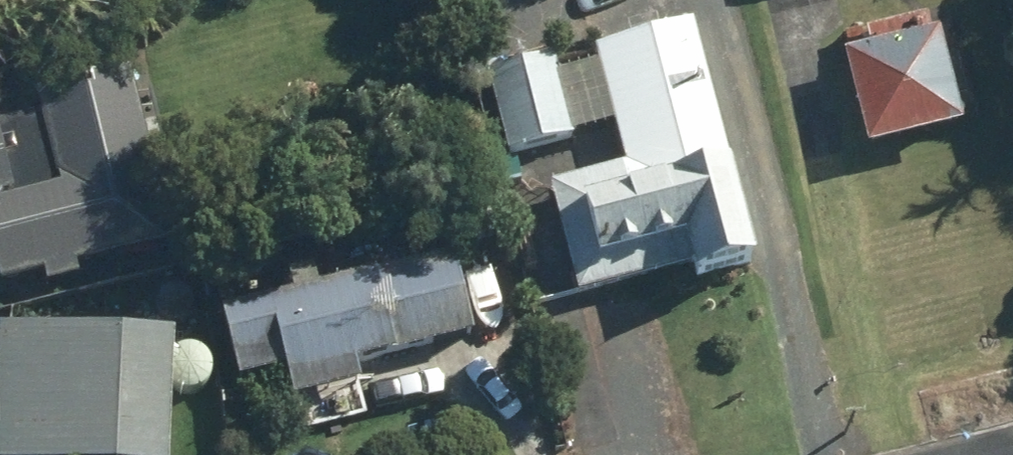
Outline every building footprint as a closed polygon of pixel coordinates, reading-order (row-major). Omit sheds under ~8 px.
[(869,161),(962,140),(938,40),(932,41),(928,28),(867,43),(871,58),(844,65),(869,161)] [(37,60),(23,55),(10,62),(5,75),(10,89),(25,93),(38,88),(43,73),(37,60)] [(487,82),(507,163),(574,148),(554,67),(487,82)] [(127,82),(35,105),(42,132),(0,142),(0,293),(0,294),(43,283),(47,295),(79,287),(76,273),(168,252),(127,82)] [(746,111),(703,122),(709,149),(753,138),(746,111)] [(719,152),(550,195),(579,306),(690,279),(695,297),(753,282),(719,152)] [(451,265),(316,298),(312,278),(288,285),(292,305),(221,324),(237,392),(286,380),(294,410),(362,392),(356,374),(471,345),(451,265)] [(176,354),(0,345),(0,454),(171,454),(176,354)]
